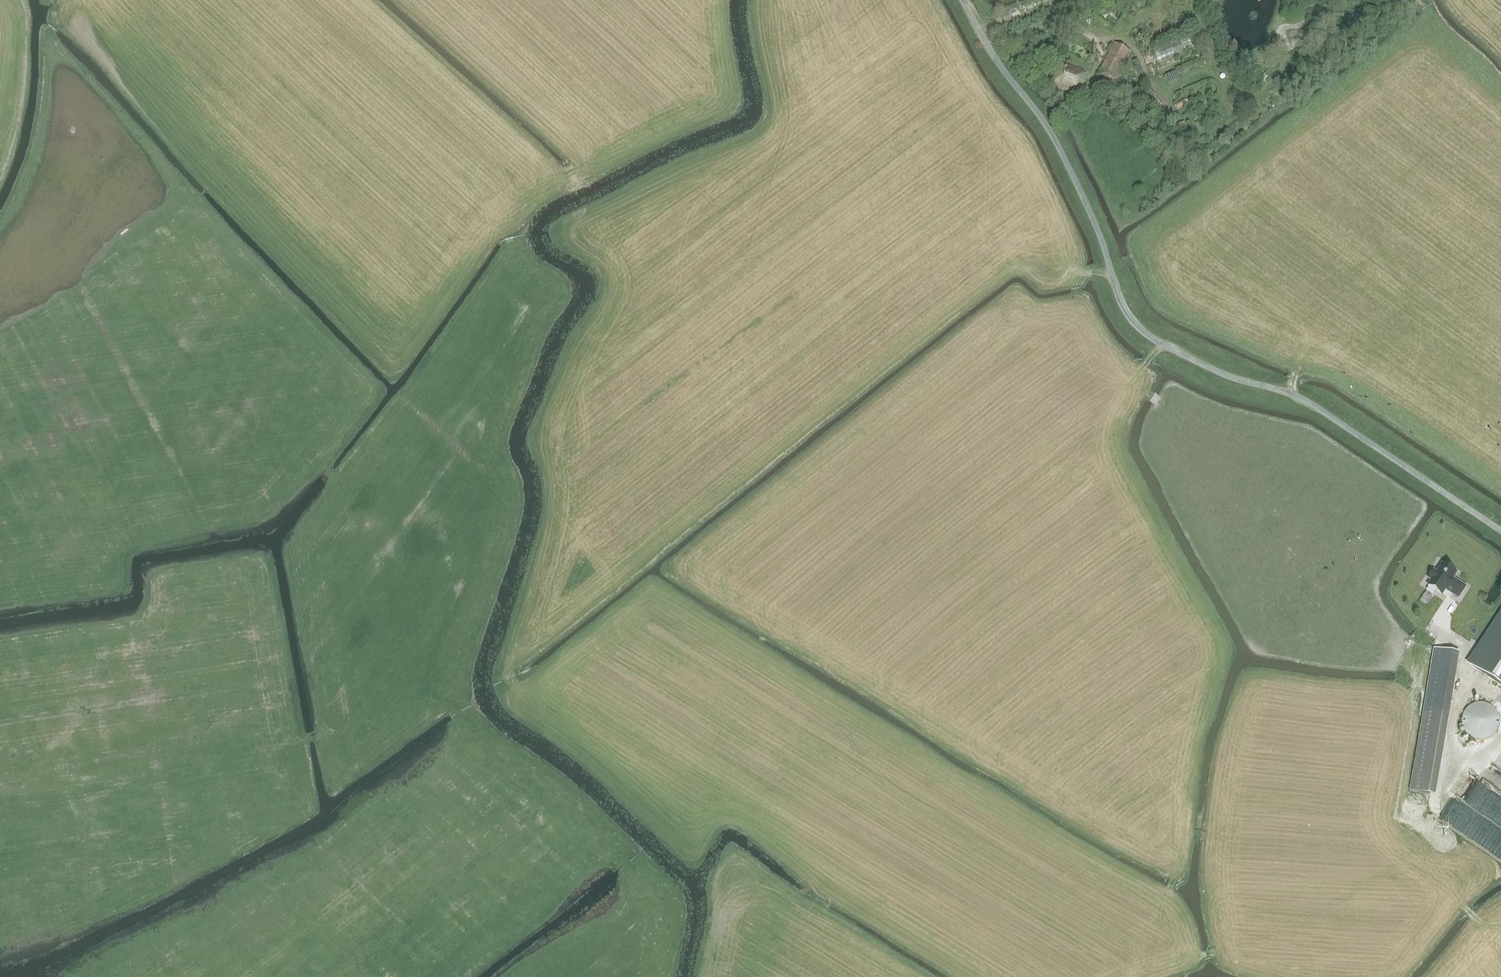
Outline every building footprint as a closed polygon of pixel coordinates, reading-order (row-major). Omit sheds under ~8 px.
[(1156,49),(1161,61),(1195,47),(1190,34),(1156,49)] [(1130,50),(1115,42),(1098,74),(1113,82),(1115,77),(1119,79),(1122,74),(1118,72),(1130,50)] [(1078,96),(1085,80),(1083,79),(1086,72),(1060,62),(1051,84),(1050,88),(1057,91),(1059,88),(1078,96)] [(1178,70),(1168,74),(1171,80),(1181,76),(1178,70)] [(1185,97),(1174,104),(1178,110),(1189,103),(1185,97)] [(1192,134),(1184,121),(1177,126),(1184,138),(1192,134)] [(1442,564),(1436,572),(1433,570),(1428,579),(1431,581),(1428,586),(1441,595),(1444,590),(1458,598),(1465,587),(1452,578),(1455,573),(1442,564)] [(1468,665),(1500,687),(1500,615),(1468,665)] [(1459,652),(1434,648),(1410,790),(1430,793),(1443,712),(1449,713),(1459,652)] [(1461,728),(1465,736),(1472,741),(1480,742),(1488,740),(1494,733),(1496,725),(1495,717),(1489,710),(1481,707),(1473,708),(1466,713),(1461,720),(1461,728)]
